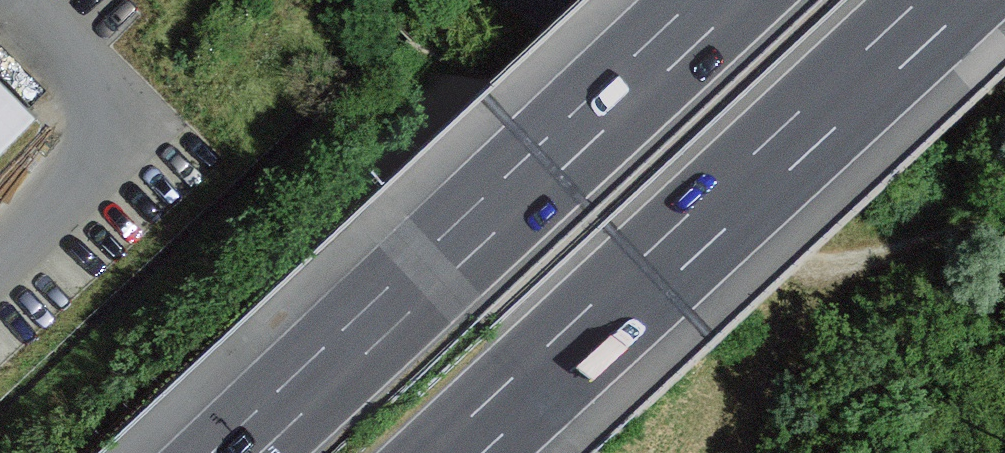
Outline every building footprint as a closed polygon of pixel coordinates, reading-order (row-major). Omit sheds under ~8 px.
[(0,84),(0,151),(32,117),(0,84)]
